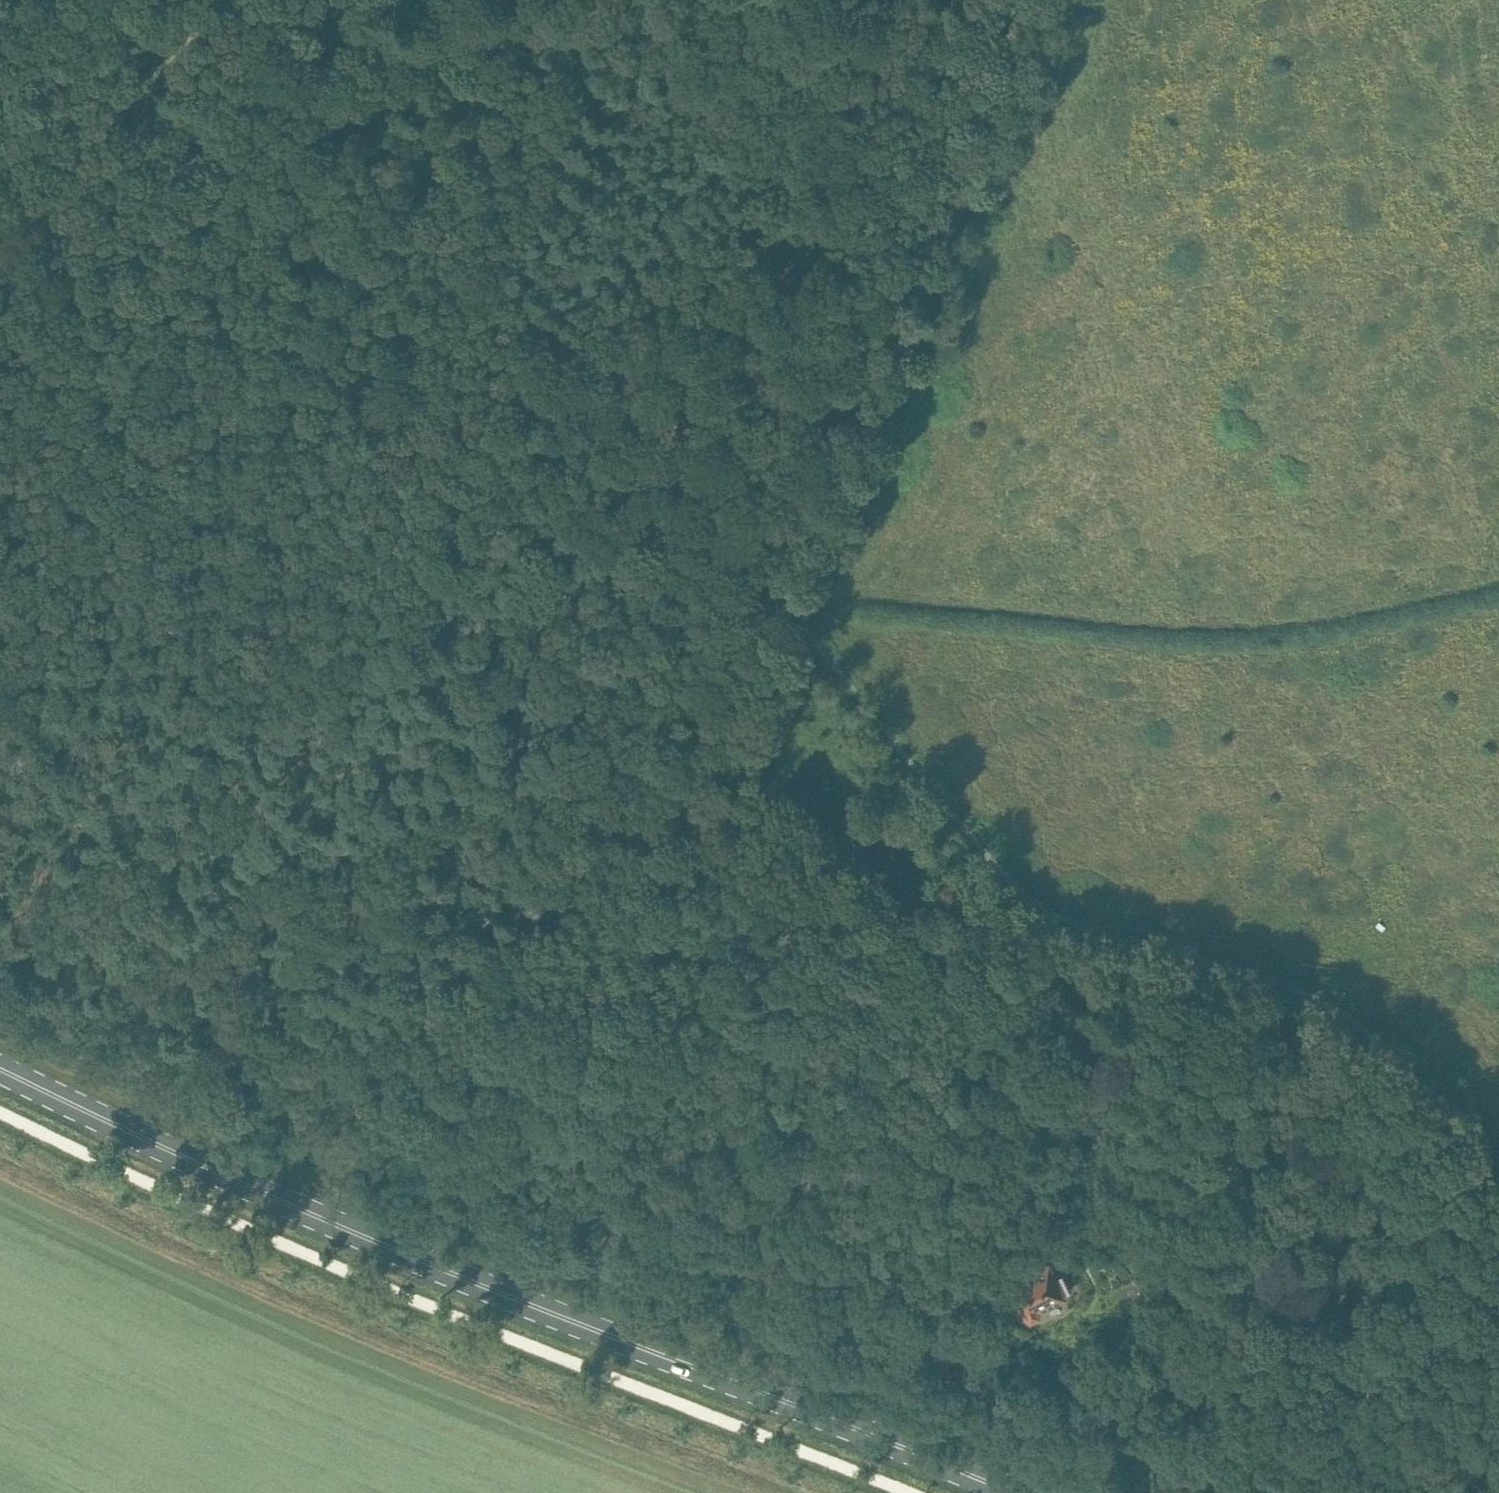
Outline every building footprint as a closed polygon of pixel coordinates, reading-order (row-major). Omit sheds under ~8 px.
[(1031,1318),(1041,1313),(1041,1305),(1064,1294),(1063,1292),(1070,1289),(1062,1272),(1055,1275),(1049,1263),(1047,1264),(1046,1261),(1047,1251),(1038,1245),(1027,1250),(1027,1273),(1011,1281),(1025,1312),(1031,1318)]
